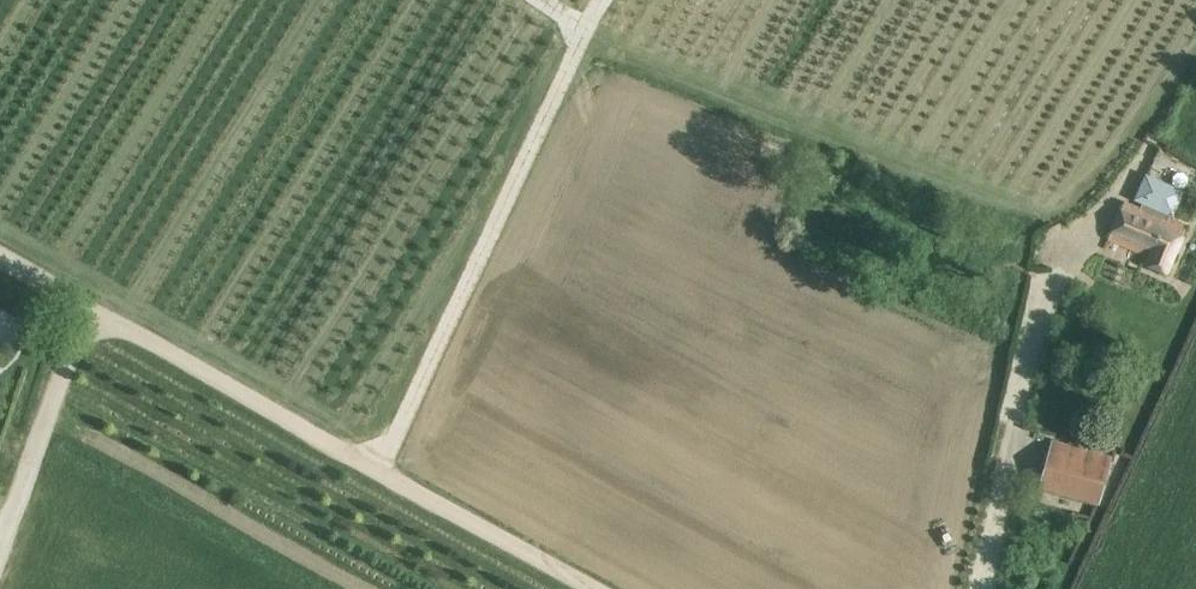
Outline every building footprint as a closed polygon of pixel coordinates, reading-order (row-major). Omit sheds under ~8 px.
[(1185,191),(1146,174),(1134,200),(1174,217),(1185,191)] [(1166,274),(1187,226),(1163,215),(1162,219),(1126,202),(1110,238),(1145,254),(1141,263),(1166,274)] [(1050,451),(1040,487),(1099,503),(1108,467),(1050,451)]
